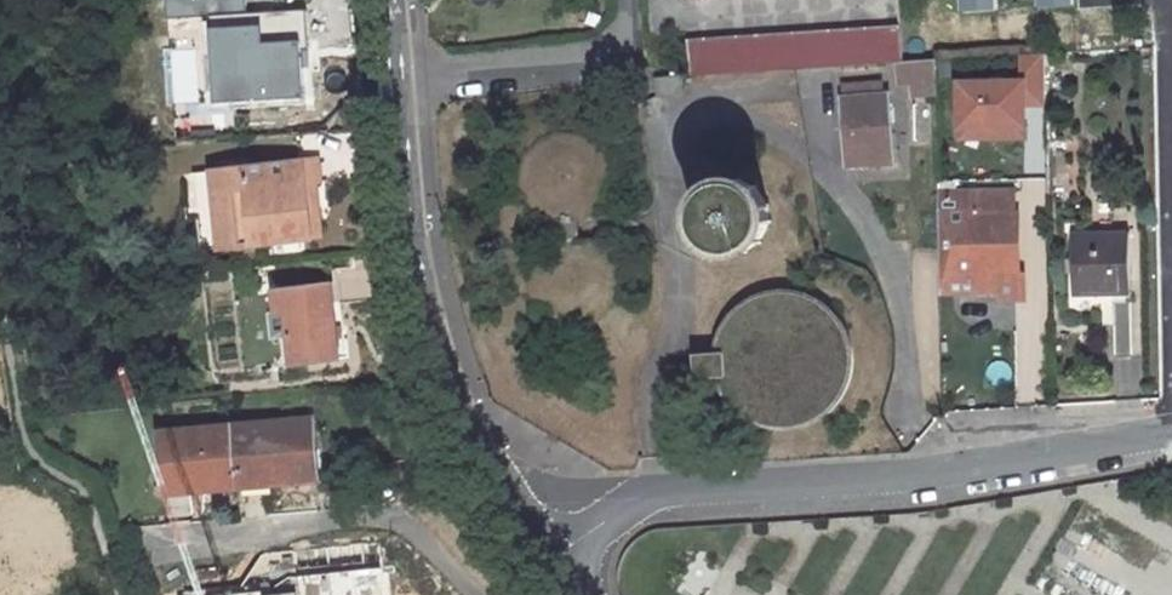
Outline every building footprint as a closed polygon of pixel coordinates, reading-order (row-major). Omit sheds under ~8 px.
[(229,21),(199,22),(202,68),(193,69),(194,90),(234,87),(229,21)] [(899,26),(691,42),(694,79),(902,63),(899,26)] [(1022,55),(1022,80),(959,81),(960,142),(1037,141),(1037,109),(1049,109),(1049,54),(1022,55)] [(940,59),(902,63),(903,83),(940,80),(940,59)] [(361,84),(256,90),(258,111),(362,104),(361,84)] [(890,95),(846,99),(854,167),(896,162),(890,95)] [(901,141),(935,142),(935,104),(902,104),(901,141)] [(313,237),(308,185),(318,185),(323,184),(320,161),(202,171),(204,193),(209,193),(211,220),(206,220),(209,245),(313,237)] [(744,182),(731,180),(724,181),(710,186),(700,197),(696,203),(694,210),(693,218),(694,225),(697,236),(700,241),(709,250),(714,253),(725,257),(737,258),(743,257),(749,255),(759,248),(764,244),(767,239),(771,227),(771,214),(768,202),(765,196),(756,187),(750,184),(744,182)] [(318,185),(308,185),(313,237),(323,235),(318,185)] [(977,293),(1003,293),(1003,277),(1023,277),(1022,215),(1019,215),(1019,192),(976,193),(976,201),(977,293)] [(976,201),(976,193),(943,193),(944,201),(976,201)] [(976,201),(944,201),(945,293),(977,293),(976,201)] [(571,236),(575,236),(580,236),(582,237),(571,222),(563,237),(566,236),(571,236)] [(1137,255),(1080,256),(1079,318),(1136,316),(1137,255)] [(334,284),(279,290),(281,313),(290,312),(294,362),(342,358),(334,284)] [(717,364),(698,366),(699,374),(700,389),(720,388),(723,399),(731,413),(735,419),(745,426),(758,434),(777,440),(801,440),(809,438),(824,432),(834,425),(845,412),(855,393),(857,385),(858,364),(856,350),(850,336),(842,324),(836,318),(822,307),(818,305),(806,301),(793,299),(781,300),(769,302),(754,308),(744,314),(734,322),(724,337),(719,350),(717,364)] [(316,418),(154,436),(161,497),(323,480),(316,418)] [(159,582),(161,594),(432,594),(378,544),(159,582)]
